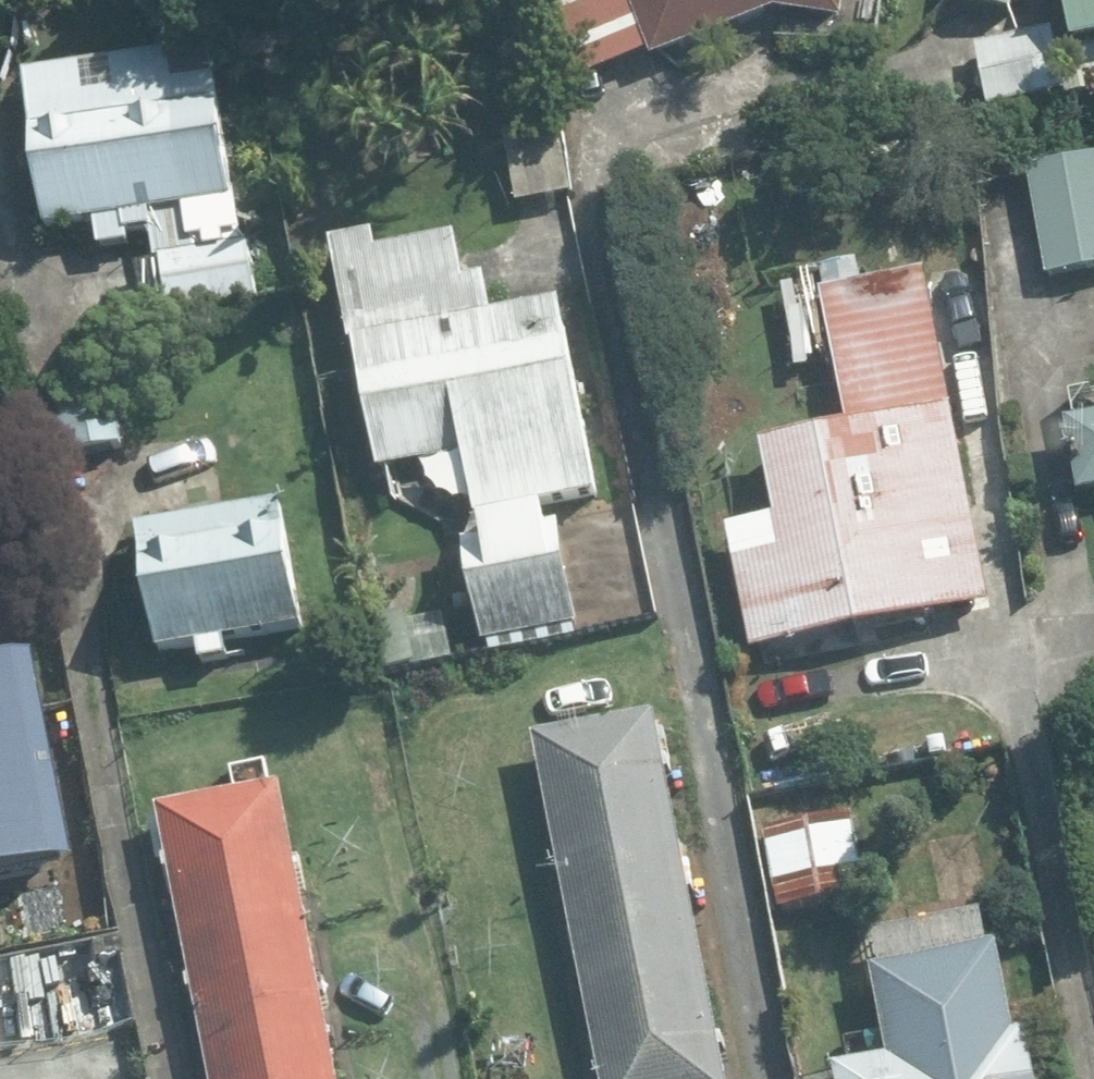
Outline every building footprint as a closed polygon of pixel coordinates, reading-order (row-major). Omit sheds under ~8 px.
[(581,89),(787,15),(865,25),(869,0),(549,0),(581,89)] [(1030,12),(1032,0),(965,0),(1030,12)] [(1093,47),(1093,0),(1083,0),(1093,47)] [(1069,24),(981,43),(996,108),(1084,89),(1069,24)] [(234,68),(48,102),(69,220),(255,186),(234,68)] [(1038,164),(1058,278),(1093,271),(1093,154),(1038,164)] [(476,458),(490,521),(474,524),(500,648),(596,628),(569,504),(617,494),(577,303),(515,316),(507,279),(483,284),(471,226),(389,244),(386,231),(344,239),(394,475),(476,458)] [(261,239),(165,258),(176,318),(273,299),(261,239)] [(791,521),(745,530),(767,648),(1001,602),(940,284),(836,305),(860,426),(776,442),(791,521)] [(121,353),(60,362),(74,455),(135,445),(121,353)] [(1084,421),(1093,477),(1093,419),(1084,421)] [(202,664),(240,658),(237,639),(316,626),(296,507),(151,531),(172,650),(199,646),(202,664)] [(453,618),(397,630),(406,672),(462,660),(453,618)] [(0,659),(0,873),(72,860),(35,653),(0,659)] [(679,712),(551,736),(615,1078),(748,1078),(679,712)] [(300,787),(171,810),(217,1078),(351,1078),(300,787)] [(862,817),(776,834),(792,911),(877,894),(862,817)] [(884,970),(900,1062),(853,1071),(855,1078),(1054,1078),(1045,1028),(1030,1031),(1015,947),(884,970)]
